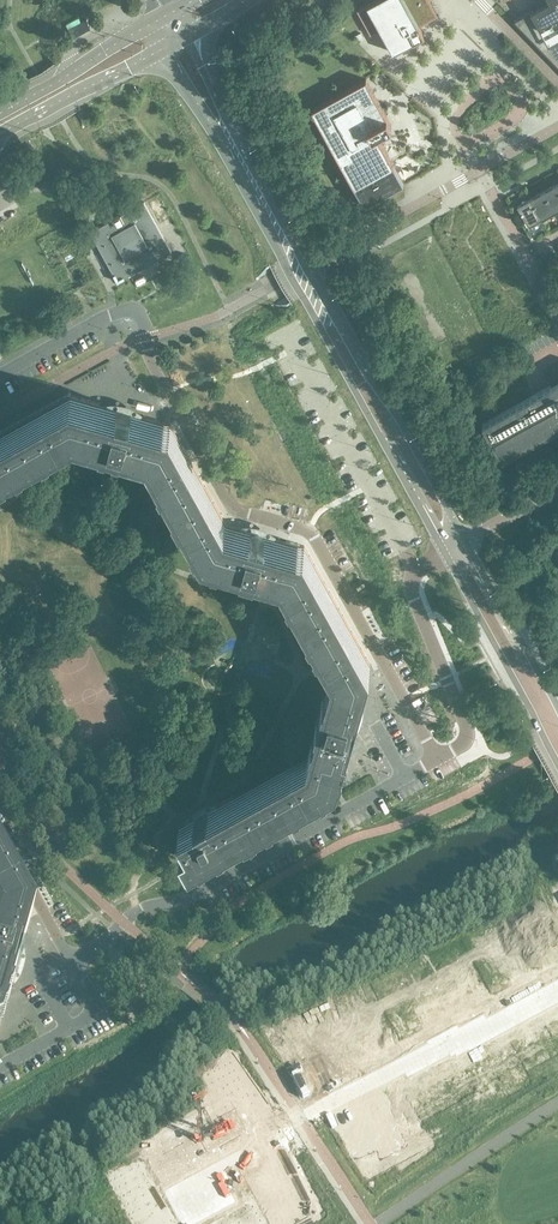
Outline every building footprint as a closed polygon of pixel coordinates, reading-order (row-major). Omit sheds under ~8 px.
[(380,29),(393,52),(424,35),(419,26),(434,18),(438,15),(430,0),(374,0),(357,9),(371,34),(380,29)] [(549,0),(514,20),(557,65),(557,0),(549,0)] [(83,28),(89,24),(86,19),(74,26),(76,31),(83,28)] [(311,108),(364,204),(404,182),(377,133),(392,125),(366,78),(311,108)] [(547,188),(543,190),(555,211),(557,209),(557,187),(556,183),(547,188)] [(543,190),(535,195),(531,197),(542,218),(555,211),(543,190)] [(522,202),(518,204),(529,225),(542,218),(531,197),(522,202)] [(172,252),(144,201),(121,214),(114,218),(90,231),(118,281),(172,252)] [(557,427),(557,381),(483,422),(502,458),(557,427)] [(282,539),(277,537),(251,530),(226,523),(171,423),(108,405),(104,404),(71,394),(0,431),(0,474),(75,433),(90,437),(89,438),(96,440),(114,446),(115,444),(147,453),(202,553),(265,571),(272,573),(278,575),(281,575),(333,668),(332,671),(330,678),(328,683),(308,754),(197,814),(178,825),(187,840),(180,843),(190,860),(338,778),(355,720),(362,692),(364,686),(370,664),(305,545),(286,540),(282,539)] [(9,991),(13,977),(16,978),(21,963),(18,962),(24,940),(31,916),(0,860),(0,1024),(9,991)] [(475,946),(489,971),(554,936),(557,943),(557,909),(547,915),(543,909),(475,946)] [(113,1178),(132,1214),(138,1223),(179,1223),(177,1220),(171,1223),(139,1164),(113,1178)] [(218,1223),(264,1223),(254,1205),(218,1223)]
